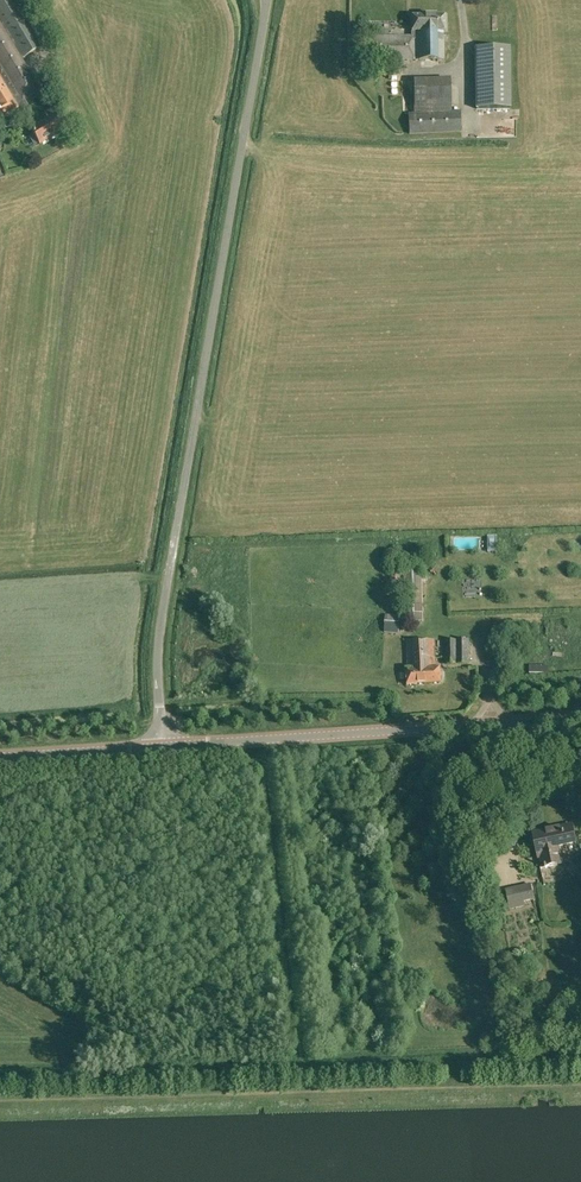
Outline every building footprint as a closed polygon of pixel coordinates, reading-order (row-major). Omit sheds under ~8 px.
[(32,112),(25,100),(41,91),(21,58),(42,45),(15,0),(0,0),(0,131),(32,112)] [(371,36),(372,61),(444,60),(443,32),(444,32),(444,16),(412,17),(412,36),(371,36)] [(510,47),(475,48),(475,109),(510,109),(510,47)] [(407,113),(409,135),(461,132),(460,111),(452,111),(450,78),(413,80),(415,112),(407,113)] [(31,128),(40,144),(65,130),(58,119),(62,117),(56,107),(46,112),(50,120),(44,123),(43,121),(31,128)] [(404,566),(406,622),(423,622),(422,566),(404,566)] [(390,580),(401,580),(401,570),(391,570),(390,580)] [(384,633),(399,634),(400,616),(386,614),(384,633)] [(407,670),(407,685),(441,684),(440,668),(435,669),(435,658),(434,658),(434,640),(406,641),(408,670),(407,670)] [(445,640),(446,665),(470,665),(469,640),(445,640)] [(500,647),(501,656),(512,656),(512,647),(500,647)] [(549,672),(548,665),(529,666),(529,674),(549,672)] [(541,857),(543,867),(561,863),(557,847),(575,843),(572,825),(534,834),(539,858),(541,857)] [(509,907),(509,908),(535,903),(534,895),(532,888),(507,892),(507,897),(503,897),(505,907),(509,907)]
